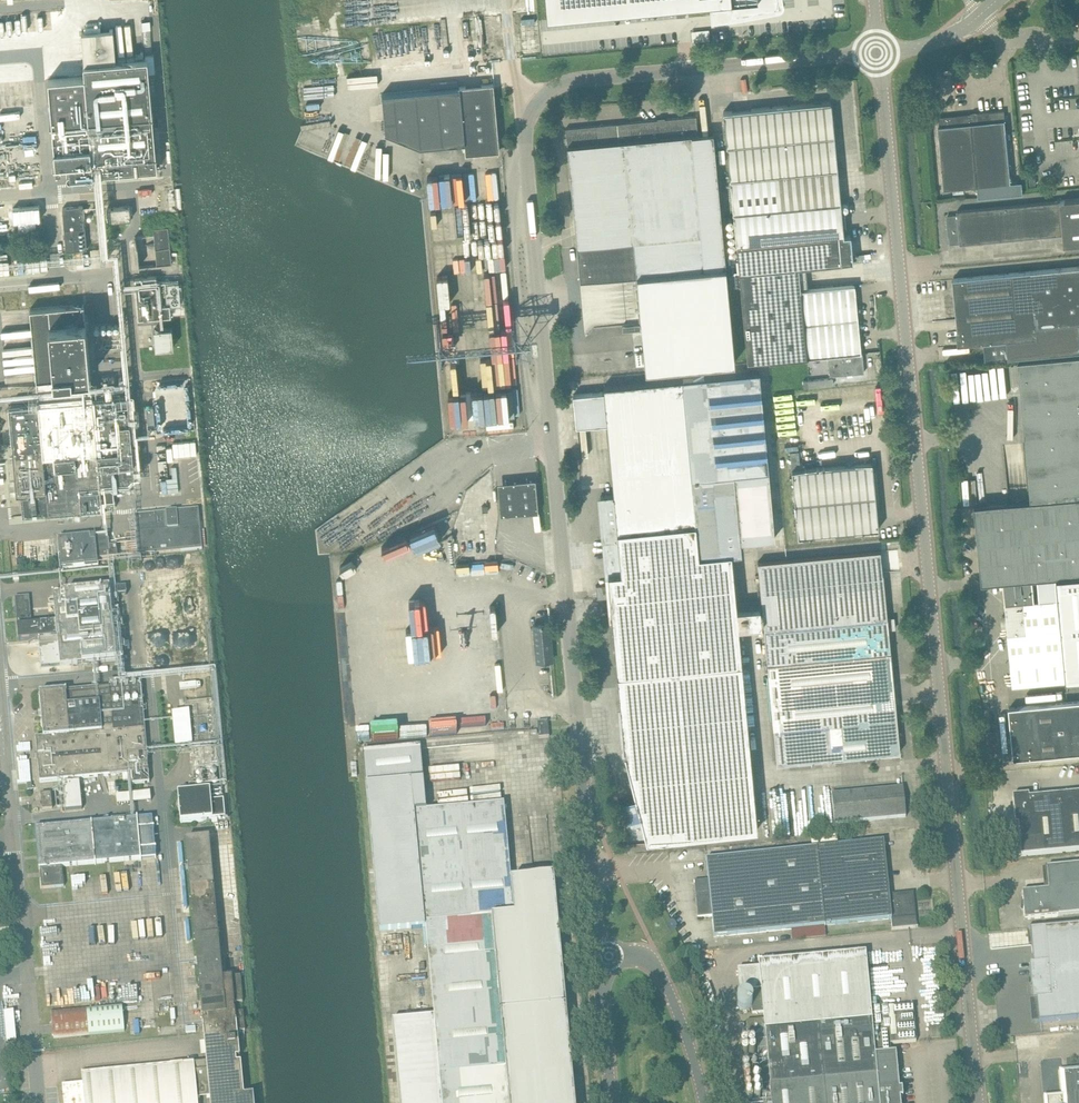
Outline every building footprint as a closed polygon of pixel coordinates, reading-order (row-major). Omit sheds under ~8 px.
[(348,27),(438,22),(437,0),(347,0),(348,27)] [(547,17),(724,0),(545,0),(547,17)] [(731,13),(777,5),(780,1),(779,0),(729,0),(731,13)] [(68,147),(70,170),(68,171),(67,173),(67,175),(68,176),(70,177),(157,169),(147,58),(116,61),(113,29),(93,31),(81,32),(84,64),(83,64),(91,145),(68,147)] [(499,151),(493,84),(459,87),(382,94),(385,132),(420,146),(464,142),(465,153),(499,151)] [(831,102),(723,112),(730,179),(837,169),(831,102)] [(939,117),(938,117),(939,126),(945,189),(978,186),(979,197),(1023,193),(1022,182),(1011,183),(1004,112),(971,115),(970,114),(970,115),(939,118),(939,117)] [(636,274),(640,316),(645,371),(735,363),(726,266),(713,133),(698,135),(696,116),(665,119),(664,117),(658,118),(658,120),(566,128),(567,145),(580,279),(636,274)] [(837,169),(730,179),(733,213),(840,203),(837,169)] [(968,210),(957,211),(958,215),(947,216),(950,244),(960,243),(960,244),(1063,234),(1065,245),(1078,243),(1078,199),(1059,201),(968,210)] [(840,203),(733,213),(747,363),(807,357),(800,290),(798,267),(853,262),(850,235),(844,235),(840,203)] [(40,206),(20,207),(21,221),(41,220),(40,206)] [(66,251),(87,249),(83,206),(62,208),(66,251)] [(131,219),(130,206),(107,208),(108,221),(131,219)] [(172,264),(169,234),(136,237),(139,267),(172,264)] [(9,262),(0,263),(0,274),(10,273),(9,262)] [(954,278),(960,344),(990,341),(991,359),(1010,357),(1078,350),(1078,266),(954,278)] [(138,319),(149,318),(171,316),(170,305),(159,306),(156,276),(135,278),(138,319)] [(179,282),(169,283),(171,305),(181,305),(179,282)] [(828,356),(861,352),(854,285),(800,290),(807,357),(828,356)] [(103,508),(115,507),(113,486),(134,484),(126,395),(122,395),(122,391),(113,391),(114,397),(106,398),(105,392),(92,393),(84,304),(30,309),(38,403),(9,406),(17,494),(21,493),(23,516),(102,509),(102,510),(103,510),(103,508)] [(862,352),(861,352),(828,356),(829,376),(864,373),(862,352)] [(1019,361),(1032,500),(975,506),(982,583),(1004,581),(1005,592),(1034,589),(1033,579),(1040,578),(1041,589),(1049,588),(1048,577),(1056,576),(1078,574),(1078,355),(1019,361)] [(637,802),(619,806),(628,842),(757,830),(730,553),(740,552),(738,541),(774,537),(758,371),(603,386),(604,392),(573,395),(576,426),(607,423),(614,495),(600,496),(605,541),(619,539),(622,572),(608,574),(609,584),(596,586),(598,586),(599,597),(597,597),(597,598),(610,597),(625,752),(637,802)] [(832,378),(803,381),(804,388),(833,385),(832,378)] [(799,451),(790,452),(798,537),(879,529),(872,462),(800,468),(799,451)] [(141,560),(152,558),(153,558),(153,553),(181,550),(181,551),(202,548),(198,508),(146,514),(135,515),(136,532),(127,533),(130,556),(140,555),(141,560)] [(59,538),(58,538),(61,570),(62,570),(62,569),(99,565),(98,559),(110,558),(110,557),(118,557),(116,545),(109,546),(108,537),(96,538),(96,535),(59,539),(59,538)] [(22,545),(24,562),(35,561),(33,544),(22,545)] [(756,563),(762,628),(775,764),(900,752),(880,551),(756,563)] [(1066,680),(1078,679),(1078,574),(1056,576),(1057,587),(1066,680)] [(31,619),(29,595),(15,597),(17,620),(18,620),(18,626),(17,626),(19,641),(58,637),(61,665),(117,660),(110,588),(111,588),(111,587),(100,588),(100,585),(77,587),(77,591),(75,591),(53,594),(56,623),(31,625),(30,619),(31,619)] [(203,635),(202,621),(198,586),(144,592),(152,664),(164,663),(164,660),(205,656),(204,642),(209,642),(208,634),(203,635)] [(1034,589),(1005,592),(1007,617),(1001,618),(1002,627),(1008,627),(1013,686),(1066,680),(1057,587),(1049,588),(1041,589),(1043,600),(1035,600),(1034,589)] [(407,600),(408,627),(419,627),(419,600),(407,600)] [(552,660),(551,650),(549,624),(534,625),(537,661),(552,660)] [(416,659),(400,660),(401,672),(417,671),(416,659)] [(149,772),(142,695),(141,684),(66,691),(66,690),(39,693),(43,737),(35,738),(40,782),(149,772)] [(1078,753),(1078,701),(1009,708),(1014,759),(1078,753)] [(192,707),(174,708),(176,741),(194,739),(192,707)] [(549,737),(549,736),(547,722),(548,722),(548,721),(537,722),(538,723),(540,737),(539,737),(539,738),(549,737)] [(367,723),(367,740),(394,739),(394,722),(367,723)] [(408,736),(424,736),(424,725),(408,726),(408,736)] [(365,776),(366,785),(380,932),(426,928),(434,1016),(392,1020),(400,1102),(575,1102),(554,876),(511,880),(505,809),(507,809),(506,805),(504,805),(504,803),(426,811),(420,746),(363,751),(365,776)] [(33,782),(32,771),(21,772),(22,783),(33,782)] [(903,787),(831,794),(834,823),(858,821),(859,831),(874,830),(873,819),(906,816),(903,787)] [(210,790),(178,793),(181,823),(226,819),(225,800),(211,802),(210,790)] [(66,807),(64,791),(55,791),(57,808),(66,807)] [(53,808),(51,792),(41,793),(42,809),(53,808)] [(1059,795),(1065,852),(1078,851),(1078,793),(1059,795)] [(1065,852),(1059,795),(1016,799),(1021,856),(1065,852)] [(39,868),(156,857),(152,817),(104,821),(103,817),(92,818),(92,817),(91,817),(91,818),(79,819),(80,824),(35,828),(39,868)] [(61,1084),(63,1102),(198,1102),(197,1098),(210,1096),(211,1102),(255,1102),(254,1093),(244,1094),(238,1031),(245,1031),(243,1011),(235,1011),(234,1003),(242,1002),(240,976),(224,977),(211,838),(186,840),(207,1060),(148,1066),(148,1061),(138,1062),(138,1059),(115,1061),(116,1069),(82,1072),(83,1082),(61,1084)] [(883,841),(707,859),(709,879),(697,881),(701,917),(712,916),(714,936),(891,918),(892,929),(891,929),(918,927),(918,926),(917,926),(913,892),(889,894),(883,841)] [(228,845),(219,846),(226,917),(235,917),(228,845)] [(1047,867),(1049,890),(1022,892),(1023,903),(1022,903),(1021,905),(1021,906),(1021,907),(1022,908),(1024,908),(1025,919),(1059,916),(1059,915),(1078,913),(1078,864),(1047,867)] [(1030,929),(1033,963),(1030,964),(1033,999),(1037,999),(1039,1022),(1078,1018),(1078,925),(1030,929)] [(738,1022),(740,1039),(757,1038),(763,1102),(754,1102),(898,1102),(898,1097),(903,1097),(902,1088),(897,1088),(894,1052),(891,1053),(890,1044),(916,1041),(913,1005),(871,1009),(866,952),(759,962),(759,968),(761,990),(764,1019),(746,1021),(738,1022)] [(122,1003),(51,1010),(54,1038),(125,1031),(122,1003)] [(7,1042),(16,1041),(15,1011),(6,1011),(7,1042)] [(177,1034),(176,1025),(158,1026),(159,1035),(177,1034)] [(1073,1070),(1062,1071),(1064,1095),(1049,1096),(1046,1099),(1047,1102),(1078,1102),(1078,1069),(1073,1070)]
